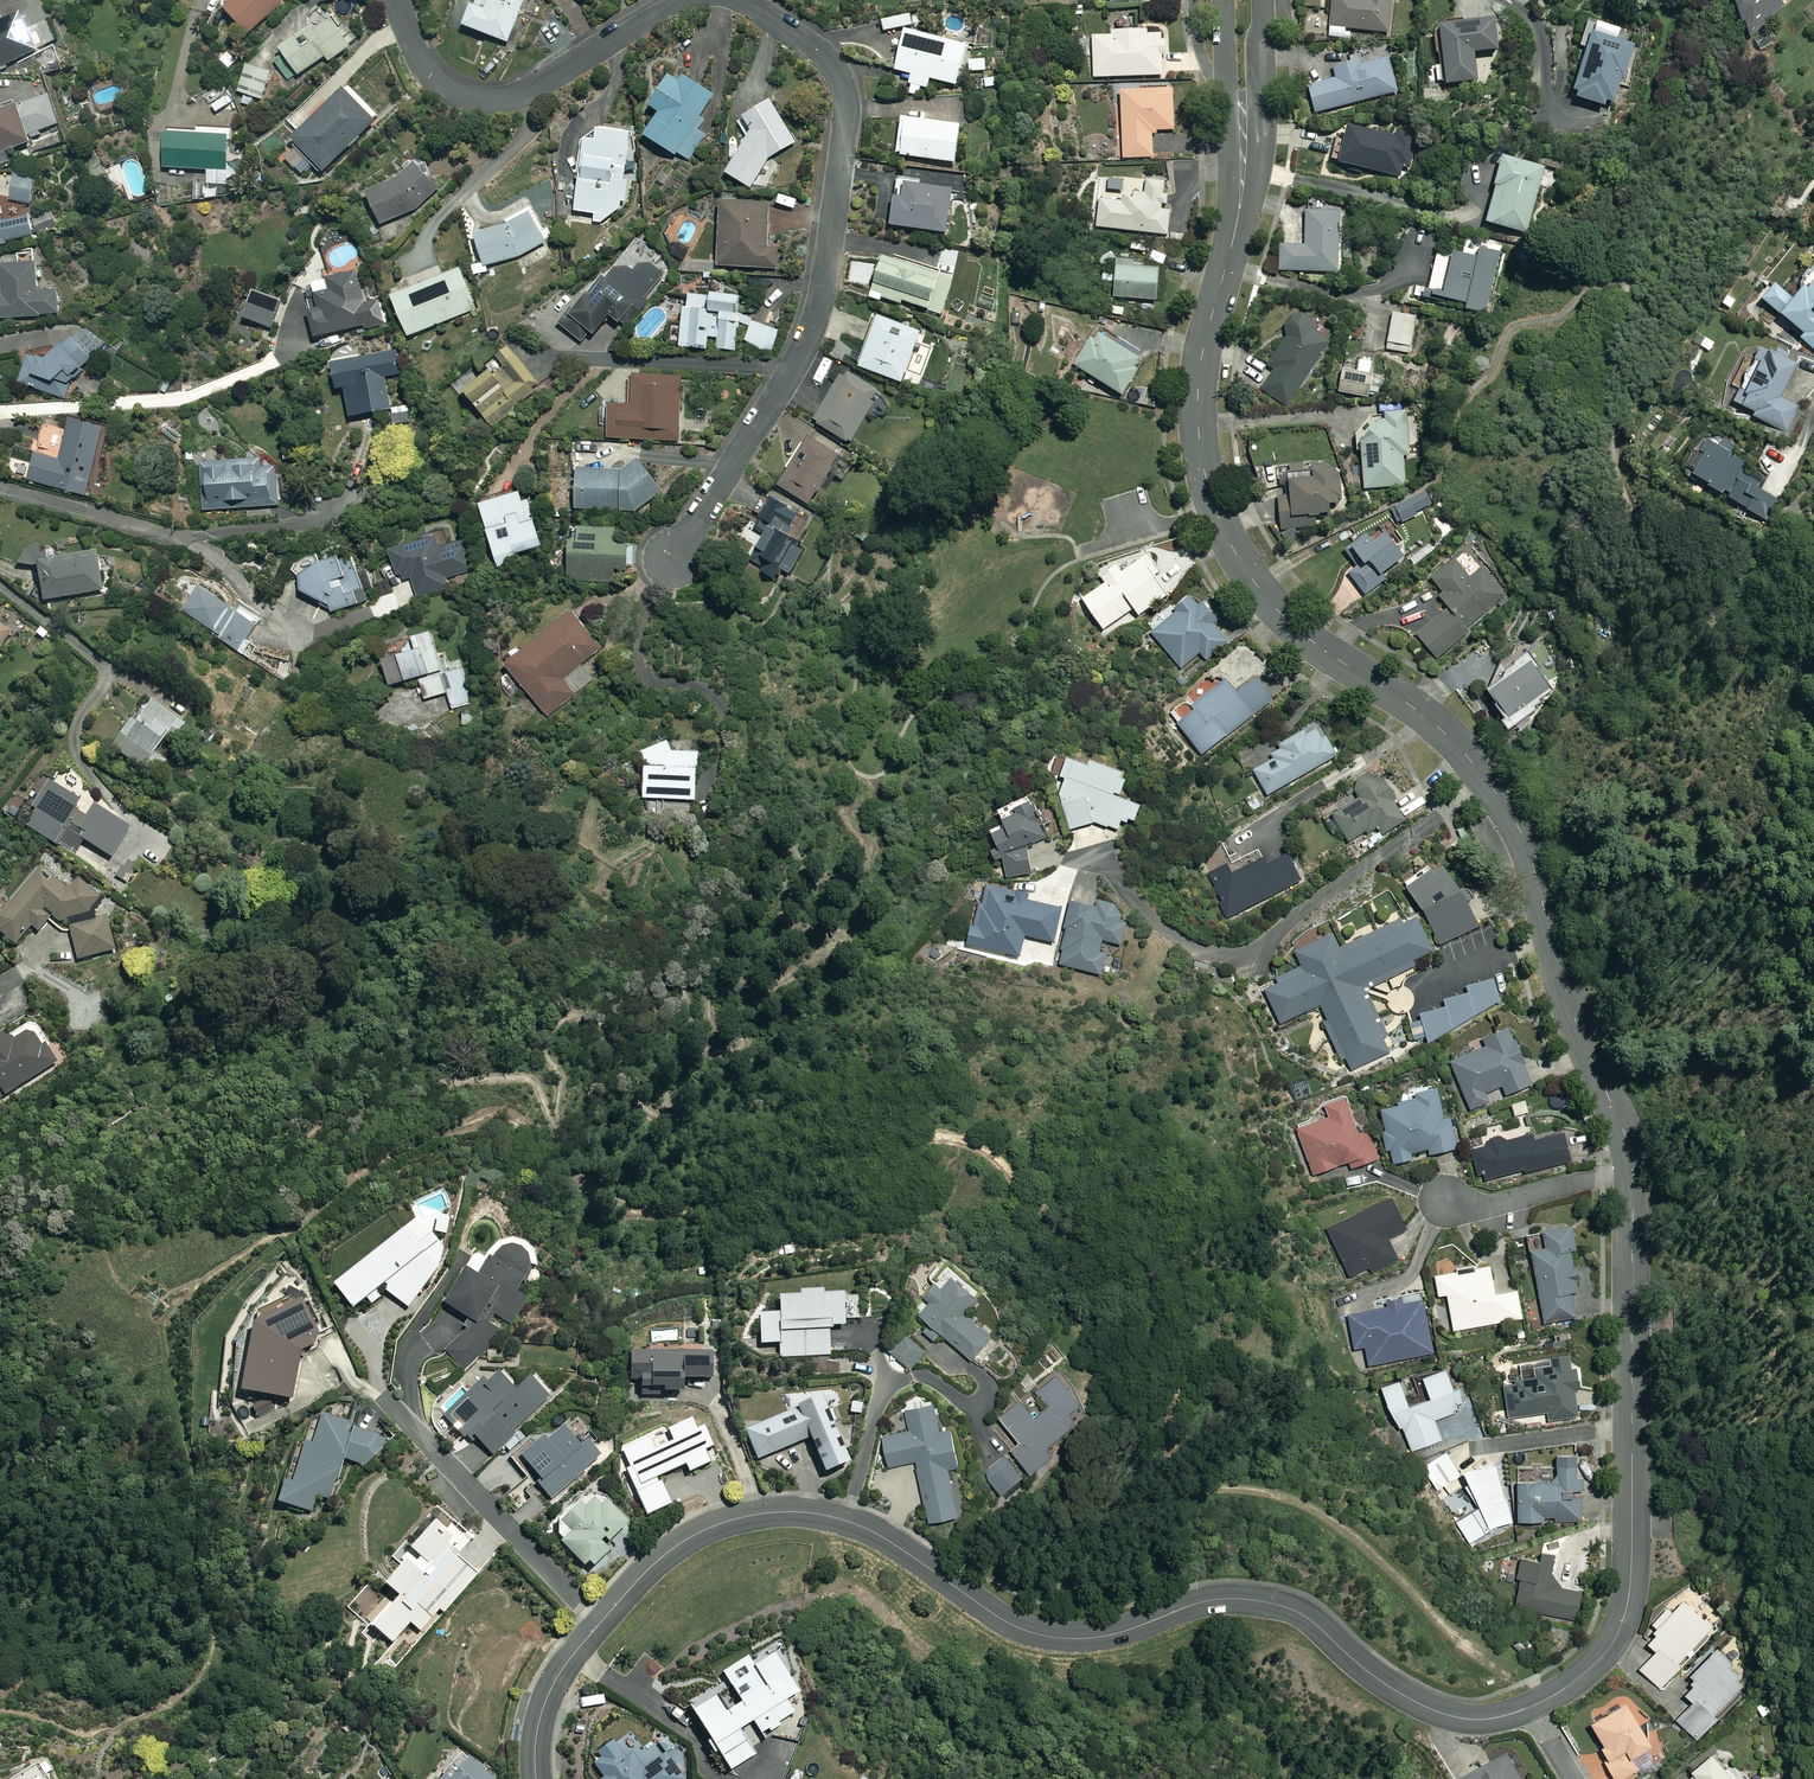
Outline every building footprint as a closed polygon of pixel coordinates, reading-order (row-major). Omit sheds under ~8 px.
[(281,0),(233,0),(227,6),(250,32),(283,3),(281,0)] [(484,11),(470,5),(462,26),(508,44),(525,0),(489,0),(484,11)] [(1329,27),(1389,33),(1392,0),(1331,0),(1329,27)] [(1729,1),(1758,31),(1783,6),(1776,0),(1730,0),(1729,1)] [(228,11),(218,5),(205,27),(216,33),(228,11)] [(22,11),(0,21),(0,66),(57,40),(48,20),(30,28),(22,11)] [(320,26),(316,21),(281,45),(285,52),(274,60),(289,81),(327,56),(330,60),(360,40),(349,22),(340,28),(333,17),(320,26)] [(1496,50),(1493,20),(1438,26),(1445,85),(1476,81),(1472,53),(1496,50)] [(1586,48),(1571,93),(1577,95),(1575,98),(1604,107),(1606,100),(1615,103),(1634,44),(1616,39),(1619,31),(1596,23),(1595,28),(1586,25),(1579,46),(1586,48)] [(1111,31),(1111,36),(1093,36),(1094,77),(1162,76),(1161,34),(1146,34),(1146,30),(1111,31)] [(930,88),(932,80),(955,86),(965,46),(903,31),(894,71),(909,74),(910,89),(930,88)] [(237,58),(224,47),(208,65),(222,76),(237,58)] [(1397,92),(1387,54),(1333,68),(1336,79),(1308,86),(1315,113),(1397,92)] [(985,60),(969,61),(969,72),(986,71),(985,60)] [(271,71),(249,63),(239,91),(261,99),(271,71)] [(681,79),(671,73),(651,104),(661,110),(646,134),(690,161),(707,134),(694,126),(715,93),(685,74),(681,79)] [(378,120),(347,87),(294,137),(300,143),(286,157),(302,174),(313,164),(322,173),(378,120)] [(1173,130),(1172,90),(1120,92),(1123,158),(1153,157),(1152,131),(1173,130)] [(50,92),(0,110),(0,163),(9,160),(6,149),(41,137),(38,130),(61,122),(50,92)] [(774,97),(737,118),(747,137),(726,171),(749,187),(769,157),(798,140),(774,97)] [(960,127),(900,118),(895,155),(954,164),(960,127)] [(602,225),(626,208),(635,132),(599,128),(586,137),(576,213),(596,215),(594,224),(602,225)] [(231,132),(167,129),(165,166),(229,169),(231,132)] [(1409,169),(1414,134),(1396,131),(1394,139),(1337,130),(1331,164),(1402,176),(1404,168),(1409,169)] [(1542,168),(1500,158),(1485,224),(1527,234),(1542,168)] [(439,194),(424,164),(368,190),(383,224),(418,207),(417,205),(439,194)] [(38,176),(16,172),(11,198),(33,202),(38,176)] [(0,176),(0,187),(8,186),(7,175),(0,176)] [(1147,180),(1145,194),(1131,192),(1130,202),(1100,198),(1097,227),(1167,235),(1169,211),(1160,210),(1164,182),(1147,180)] [(950,191),(902,184),(900,199),(893,198),(889,226),(944,234),(950,191)] [(797,199),(781,193),(777,203),(794,209),(797,199)] [(771,201),(721,199),(718,264),(778,267),(779,247),(769,246),(771,201)] [(57,205),(2,217),(0,209),(0,244),(63,231),(57,205)] [(475,233),(485,261),(471,265),(475,277),(492,271),(489,264),(546,245),(534,210),(505,219),(506,222),(475,233)] [(1338,272),(1339,211),(1305,210),(1305,246),(1280,245),(1279,270),(1338,272)] [(1499,253),(1478,249),(1476,258),(1450,252),(1449,258),(1435,255),(1427,295),(1466,303),(1465,309),(1486,313),(1499,253)] [(939,271),(882,254),(870,293),(942,314),(952,278),(938,274),(939,271)] [(636,270),(630,265),(614,265),(562,323),(583,343),(611,312),(628,328),(650,303),(644,297),(664,274),(647,258),(636,270)] [(1116,260),(1115,274),(1104,273),(1104,280),(1114,281),(1113,298),(1155,301),(1157,269),(1134,267),(1134,262),(1116,260)] [(38,261),(2,264),(5,296),(0,296),(0,318),(61,312),(59,288),(40,290),(38,261)] [(477,309),(461,268),(394,293),(410,334),(477,309)] [(372,322),(358,269),(315,280),(322,307),(309,311),(316,337),(372,322)] [(1806,290),(1802,287),(1792,299),(1773,284),(1761,300),(1802,334),(1799,337),(1813,350),(1813,280),(1806,290)] [(283,300),(256,290),(246,316),(273,327),(283,300)] [(779,329),(740,311),(742,293),(713,290),(712,294),(691,292),(689,306),(685,305),(683,326),(671,325),(669,344),(708,347),(709,335),(719,336),(718,347),(772,355),(779,329)] [(1419,317),(1392,313),(1386,348),(1412,353),(1419,317)] [(1274,370),(1261,390),(1288,407),(1330,343),(1310,330),(1309,322),(1305,316),(1296,314),(1289,316),(1284,324),(1284,329),(1286,335),(1267,365),(1274,370)] [(857,367),(901,384),(903,378),(919,384),(933,346),(917,340),(920,333),(876,317),(857,367)] [(84,365),(89,369),(94,364),(88,359),(94,352),(98,355),(107,345),(87,329),(78,338),(73,334),(53,355),(29,355),(20,382),(64,397),(73,385),(69,383),(84,365)] [(1117,337),(1114,342),(1100,334),(1095,341),(1090,337),(1072,366),(1122,396),(1144,361),(1138,357),(1141,352),(1117,337)] [(479,379),(470,368),(451,383),(460,394),(468,388),(495,422),(543,385),(511,344),(498,354),(502,360),(479,379)] [(1778,349),(1776,354),(1759,346),(1733,403),(1753,412),(1751,416),(1786,432),(1798,406),(1778,397),(1794,362),(1787,359),(1789,354),(1778,349)] [(402,374),(398,350),(333,361),(338,387),(347,386),(351,415),(391,408),(386,376),(402,374)] [(1369,399),(1370,395),(1377,396),(1380,380),(1372,378),(1375,364),(1343,358),(1337,393),(1369,399)] [(876,392),(842,372),(813,422),(847,442),(876,392)] [(682,375),(635,373),(634,404),(610,403),(608,437),(679,440),(682,375)] [(1407,487),(1404,453),(1411,453),(1408,412),(1384,414),(1385,421),(1367,422),(1368,434),(1358,434),(1363,490),(1407,487)] [(31,464),(28,479),(96,497),(102,474),(97,472),(109,425),(73,416),(62,458),(34,451),(31,464)] [(837,457),(805,439),(778,487),(810,505),(837,457)] [(1693,472),(1691,475),(1706,483),(1705,486),(1766,519),(1776,500),(1756,489),(1759,484),(1737,472),(1743,463),(1729,455),(1734,446),(1721,439),(1716,448),(1702,441),(1696,452),(1692,450),(1683,467),(1693,472)] [(261,460),(260,456),(208,460),(211,510),(281,504),(277,458),(261,460)] [(28,479),(31,464),(10,458),(6,474),(28,479)] [(576,507),(647,511),(647,503),(664,491),(642,458),(624,468),(579,466),(576,507)] [(1277,496),(1280,530),(1314,527),(1314,517),(1329,515),(1328,505),(1340,504),(1337,464),(1308,466),(1308,474),(1286,476),(1288,495),(1277,496)] [(544,544),(530,497),(525,498),(523,489),(482,501),(502,566),(532,557),(529,549),(544,544)] [(781,570),(792,575),(805,550),(802,548),(806,541),(793,534),(805,512),(763,490),(750,513),(760,518),(753,532),(758,535),(749,550),(755,553),(748,566),(757,571),(755,575),(773,585),(781,570)] [(1418,494),(1405,501),(1412,514),(1425,507),(1418,494)] [(617,526),(581,524),(580,538),(572,538),(570,579),(615,581),(615,567),(627,567),(628,542),(616,541),(617,526)] [(1384,573),(1404,557),(1382,530),(1371,539),(1367,535),(1349,550),(1360,563),(1347,574),(1364,595),(1387,576),(1384,573)] [(446,544),(442,532),(392,548),(402,579),(411,576),(418,599),(451,588),(448,578),(475,570),(465,538),(446,544)] [(57,544),(16,549),(19,567),(38,564),(43,600),(101,593),(96,554),(59,559),(57,544)] [(303,573),(304,588),(331,604),(334,611),(365,600),(348,550),(320,559),(318,552),(295,567),(303,573)] [(1160,570),(1148,553),(1121,573),(1115,566),(1100,577),(1105,583),(1081,600),(1103,630),(1133,608),(1138,616),(1168,594),(1154,575),(1160,570)] [(1438,598),(1446,607),(1416,635),(1437,658),(1505,595),(1481,568),(1471,577),(1453,557),(1430,578),(1444,593),(1438,598)] [(388,579),(376,584),(381,597),(393,592),(388,579)] [(258,622),(201,583),(183,610),(241,648),(258,622)] [(1172,610),(1175,613),(1152,632),(1182,668),(1200,653),(1205,660),(1228,641),(1213,624),(1217,621),(1193,592),(1172,610)] [(582,664),(604,647),(573,608),(506,661),(549,715),(594,680),(582,664)] [(14,630),(0,618),(0,647),(14,630)] [(394,683),(443,668),(432,629),(414,635),(418,648),(386,658),(394,683)] [(1486,693),(1504,715),(1498,720),(1507,731),(1544,702),(1539,695),(1553,684),(1531,657),(1486,693)] [(459,667),(420,679),(425,697),(447,691),(453,708),(470,703),(459,667)] [(1225,679),(1191,708),(1193,710),(1177,724),(1202,754),(1270,698),(1253,678),(1236,692),(1225,679)] [(184,722),(146,696),(114,743),(147,765),(173,727),(178,730),(184,722)] [(463,710),(463,725),(475,725),(475,709),(463,710)] [(1335,755),(1318,727),(1306,734),(1304,730),(1279,745),(1281,749),(1270,755),(1273,760),(1253,772),(1266,795),(1335,755)] [(671,749),(667,739),(640,750),(647,765),(646,796),(697,797),(698,750),(671,749)] [(1092,822),(1115,830),(1118,823),(1126,826),(1127,820),(1132,822),(1139,805),(1114,796),(1123,774),(1089,761),(1088,766),(1065,758),(1058,777),(1064,779),(1058,795),(1069,829),(1092,822)] [(1385,781),(1378,785),(1374,780),(1370,778),(1363,777),(1359,779),(1356,782),(1353,788),(1353,793),(1356,799),(1352,801),(1347,794),(1332,803),(1337,810),(1330,815),(1348,842),(1376,824),(1383,835),(1405,821),(1392,801),(1396,799),(1385,781)] [(75,854),(83,840),(112,858),(104,870),(125,882),(137,860),(156,870),(174,840),(125,812),(120,821),(94,805),(87,816),(75,809),(81,799),(51,782),(26,825),(75,854)] [(1044,840),(1029,797),(997,809),(1003,826),(990,831),(1007,880),(1031,871),(1023,847),(1044,840)] [(24,803),(15,798),(7,813),(16,817),(24,803)] [(1299,881),(1285,854),(1264,865),(1261,859),(1231,874),(1225,865),(1207,874),(1228,917),(1299,881)] [(102,896),(79,877),(71,887),(40,863),(0,915),(0,930),(17,944),(31,925),(38,930),(52,913),(62,921),(68,919),(78,959),(115,950),(106,917),(95,919),(91,910),(102,896)] [(1440,893),(1443,898),(1454,891),(1438,867),(1406,887),(1421,912),(1432,905),(1430,900),(1440,893)] [(1026,897),(984,886),(974,926),(971,926),(967,945),(1018,957),(1024,935),(1053,942),(1061,909),(1025,901),(1026,897)] [(1465,905),(1468,903),(1461,891),(1423,914),(1441,945),(1476,924),(1465,905)] [(1106,955),(1100,954),(1103,942),(1118,946),(1125,920),(1115,917),(1118,907),(1096,901),(1095,907),(1071,901),(1064,928),(1066,929),(1061,950),(1064,951),(1060,963),(1102,974),(1106,955)] [(1322,1004),(1329,1018),(1322,1021),(1342,1064),(1349,1060),(1353,1069),(1391,1050),(1363,990),(1412,967),(1410,962),(1432,952),(1416,919),(1402,926),(1400,922),(1339,951),(1333,937),(1294,955),(1300,969),(1276,981),(1278,985),(1265,991),(1281,1023),(1322,1004)] [(1466,988),(1468,992),(1444,1001),(1446,1007),(1419,1017),(1429,1042),(1500,1002),(1491,979),(1466,988)] [(33,1019),(8,1035),(0,1034),(0,1100),(59,1063),(47,1045),(50,1044),(33,1019)] [(1481,1039),(1485,1049),(1450,1063),(1469,1110),(1487,1102),(1484,1093),(1502,1086),(1506,1095),(1530,1085),(1507,1028),(1481,1039)] [(1381,1111),(1387,1133),(1382,1134),(1386,1153),(1391,1152),(1394,1165),(1411,1161),(1410,1155),(1428,1151),(1429,1156),(1458,1149),(1451,1118),(1443,1119),(1435,1087),(1414,1092),(1415,1099),(1397,1103),(1398,1107),(1381,1111)] [(1323,1104),(1328,1117),(1297,1128),(1314,1175),(1349,1162),(1351,1168),(1377,1159),(1367,1130),(1357,1134),(1343,1097),(1323,1104)] [(1527,1101),(1511,1106),(1515,1117),(1530,1112),(1527,1101)] [(1486,1140),(1487,1147),(1471,1151),(1477,1176),(1484,1175),(1485,1179),(1523,1170),(1524,1173),(1568,1162),(1561,1134),(1534,1141),(1532,1135),(1505,1142),(1504,1136),(1486,1140)] [(1406,1231),(1391,1200),(1328,1230),(1350,1277),(1370,1268),(1372,1273),(1397,1261),(1387,1239),(1406,1231)] [(408,1307),(420,1292),(435,1272),(443,1249),(430,1233),(417,1243),(405,1227),(334,1284),(353,1308),(367,1297),(372,1303),(382,1296),(377,1290),(382,1287),(408,1307)] [(1584,1317),(1572,1252),(1577,1251),(1572,1227),(1541,1232),(1544,1250),(1531,1252),(1544,1324),(1584,1317)] [(527,1279),(534,1283),(541,1273),(534,1268),(535,1266),(536,1258),(532,1247),(527,1241),(520,1237),(508,1236),(497,1241),(486,1257),(477,1251),(444,1302),(467,1317),(461,1326),(466,1330),(448,1358),(471,1374),(502,1325),(490,1317),(493,1313),(510,1324),(529,1296),(520,1290),(527,1279)] [(982,1294),(946,1264),(935,1276),(938,1279),(925,1294),(932,1301),(920,1314),(931,1323),(924,1331),(935,1341),(942,1333),(972,1359),(992,1336),(965,1313),(982,1294)] [(1438,1296),(1447,1295),(1453,1331),(1524,1319),(1519,1290),(1494,1294),(1490,1268),(1434,1277),(1438,1296)] [(846,1318),(861,1317),(860,1296),(845,1297),(844,1291),(824,1292),(824,1289),(800,1290),(800,1294),(779,1295),(780,1312),(760,1313),(762,1343),(780,1342),(781,1357),(833,1354),(831,1324),(846,1323),(846,1318)] [(302,1349),(306,1352),(321,1330),(315,1326),(319,1324),(311,1305),(307,1307),(303,1297),(295,1301),(293,1295),(263,1307),(265,1313),(254,1317),(243,1388),(295,1396),(302,1349)] [(1354,1350),(1365,1348),(1369,1366),(1432,1354),(1421,1301),(1347,1316),(1354,1350)] [(631,1382),(642,1382),(642,1395),(663,1395),(663,1391),(685,1390),(685,1378),(712,1377),(712,1351),(631,1352),(631,1382)] [(1547,1421),(1578,1417),(1574,1392),(1579,1391),(1577,1370),(1572,1370),(1570,1357),(1551,1359),(1551,1366),(1533,1368),(1534,1378),(1513,1380),(1514,1385),(1505,1386),(1509,1419),(1547,1414),(1547,1421)] [(516,1389),(495,1366),(468,1392),(463,1386),(438,1409),(467,1440),(474,1433),(492,1453),(552,1397),(532,1375),(516,1389)] [(1452,1392),(1443,1370),(1422,1378),(1430,1400),(1408,1408),(1398,1382),(1380,1389),(1395,1429),(1402,1427),(1411,1451),(1441,1439),(1434,1421),(1456,1413),(1454,1406),(1461,1403),(1456,1390),(1452,1392)] [(1084,1402),(1058,1372),(1036,1390),(1049,1405),(1036,1415),(1021,1398),(999,1416),(1021,1441),(1012,1449),(1032,1472),(1055,1453),(1048,1445),(1077,1420),(1071,1413),(1084,1402)] [(841,1404),(835,1388),(793,1405),(795,1409),(746,1429),(758,1458),(812,1436),(826,1470),(850,1460),(836,1425),(831,1427),(825,1411),(841,1404)] [(942,1431),(935,1403),(906,1409),(911,1430),(883,1436),(890,1466),(916,1460),(930,1521),(960,1514),(949,1467),(961,1464),(952,1429),(942,1431)] [(371,1466),(381,1432),(324,1416),(315,1447),(304,1444),(294,1483),(284,1480),(279,1500),(314,1510),(319,1495),(331,1498),(342,1458),(371,1466)] [(697,1428),(692,1417),(669,1427),(675,1440),(654,1449),(648,1437),(623,1448),(631,1466),(627,1468),(647,1514),(672,1503),(659,1475),(686,1463),(690,1471),(719,1458),(704,1425),(697,1428)] [(580,1442),(565,1425),(549,1439),(545,1434),(522,1454),(543,1477),(538,1481),(552,1498),(601,1455),(586,1437),(580,1442)] [(1024,1475),(1007,1454),(985,1473),(1002,1494),(1024,1475)] [(1446,1454),(1424,1468),(1437,1489),(1459,1475),(1446,1454)] [(1556,1458),(1557,1483),(1517,1484),(1518,1523),(1543,1522),(1543,1518),(1555,1518),(1555,1522),(1582,1521),(1581,1482),(1574,1483),(1574,1458),(1556,1458)] [(1507,1499),(1504,1500),(1496,1465),(1462,1473),(1487,1528),(1512,1523),(1507,1499)] [(578,1498),(559,1515),(559,1535),(585,1564),(590,1559),(594,1563),(610,1549),(605,1543),(629,1521),(602,1490),(585,1506),(578,1498)] [(479,1532),(474,1539),(453,1521),(447,1528),(436,1519),(412,1546),(422,1555),(417,1561),(410,1555),(386,1582),(400,1593),(373,1624),(394,1642),(411,1621),(424,1632),(442,1610),(445,1612),(499,1548),(479,1532)] [(1554,1558),(1521,1552),(1516,1579),(1520,1580),(1515,1609),(1576,1620),(1580,1593),(1549,1587),(1554,1558)] [(1648,1645),(1656,1652),(1639,1670),(1662,1690),(1682,1668),(1679,1665),(1713,1627),(1682,1600),(1671,1612),(1667,1608),(1651,1626),(1655,1630),(1652,1633),(1656,1636),(1648,1645)] [(1689,1676),(1693,1679),(1689,1683),(1693,1687),(1684,1697),(1692,1704),(1677,1720),(1697,1739),(1717,1718),(1715,1716),(1746,1684),(1728,1667),(1730,1665),(1715,1649),(1689,1676)] [(782,1723),(780,1720),(795,1711),(787,1698),(800,1690),(775,1651),(755,1664),(749,1654),(723,1670),(742,1700),(727,1710),(713,1687),(689,1702),(711,1737),(707,1740),(715,1752),(719,1750),(731,1769),(756,1753),(740,1728),(753,1719),(761,1732),(769,1727),(770,1730),(782,1723)] [(1633,1756),(1649,1747),(1625,1704),(1587,1724),(1607,1760),(1603,1763),(1612,1778),(1625,1778),(1641,1770),(1633,1756)] [(624,1737),(593,1758),(605,1776),(600,1778),(685,1778),(687,1778),(668,1751),(645,1767),(624,1737)] [(1459,1778),(1524,1778),(1508,1752),(1459,1778)] [(470,1756),(451,1776),(445,1771),(438,1778),(436,1777),(434,1778),(496,1778),(470,1756)] [(1709,1757),(1690,1773),(1693,1777),(1690,1778),(1727,1778),(1709,1757)] [(54,1770),(48,1760),(40,1765),(38,1762),(9,1778),(49,1778),(46,1775),(54,1770)]
